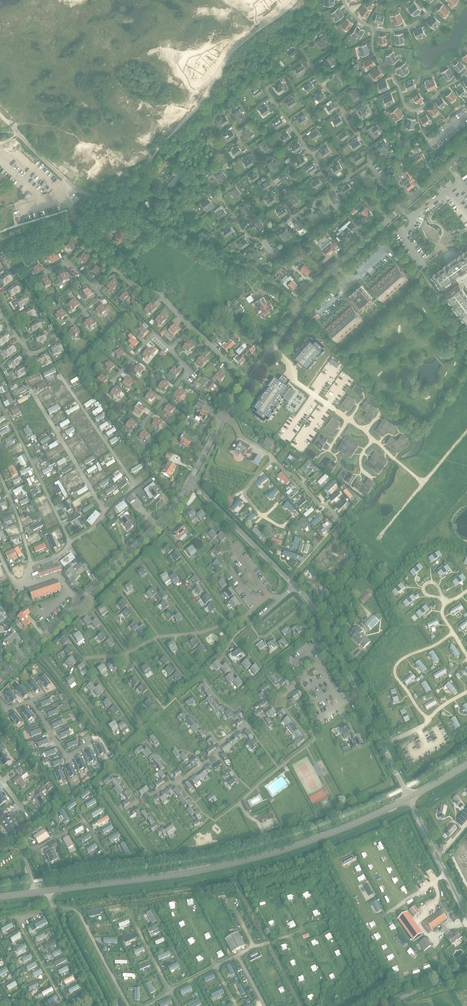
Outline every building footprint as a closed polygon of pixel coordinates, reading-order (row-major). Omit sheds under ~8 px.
[(417,12),(418,12),(420,10),(414,2),(409,6),(411,7),(408,9),(413,15),(417,12)] [(359,12),(366,17),(371,10),(364,5),(359,12)] [(437,11),(443,17),(449,11),(443,5),(437,11)] [(332,13),(337,20),(344,15),(338,8),(332,13)] [(392,16),(395,24),(402,21),(399,13),(392,16)] [(375,21),(382,23),(384,17),(377,15),(375,21)] [(427,22),(433,28),(439,21),(434,16),(427,22)] [(341,25),(347,30),(353,23),(346,18),(341,25)] [(359,28),(360,28),(357,26),(357,27),(351,35),(356,38),(357,36),(360,38),(364,31),(359,28)] [(423,31),(425,30),(424,26),(422,27),(421,27),(414,31),(417,38),(425,34),(423,31)] [(395,35),(396,43),(404,42),(403,33),(395,35)] [(325,39),(323,36),(316,42),(320,48),(328,42),(325,39)] [(367,44),(359,46),(361,55),(369,53),(367,44)] [(287,51),(291,57),(297,52),(293,47),(287,51)] [(386,56),(391,64),(398,59),(393,52),(386,56)] [(326,59),(330,65),(336,61),(332,55),(326,59)] [(363,62),(367,69),(375,64),(371,57),(363,62)] [(453,65),(458,71),(463,67),(459,61),(453,65)] [(295,69),(299,74),(305,70),(301,64),(295,69)] [(397,68),(402,76),(409,71),(404,64),(397,68)] [(371,74),(377,80),(383,74),(378,68),(371,74)] [(442,73),(446,80),(453,75),(448,68),(442,73)] [(336,76),(341,83),(346,79),(342,72),(336,76)] [(404,82),(407,90),(415,87),(412,79),(404,82)] [(425,83),(429,90),(437,86),(433,79),(425,83)] [(303,86),(307,91),(314,87),(310,81),(303,86)] [(378,84),(381,92),(389,88),(386,81),(378,84)] [(274,86),(278,92),(284,87),(280,82),(274,86)] [(256,97),(262,92),(258,86),(254,89),(253,87),(250,89),(256,97)] [(456,91),(461,96),(466,92),(462,86),(456,91)] [(348,93),(352,99),(358,95),(353,88),(348,93)] [(446,96),(450,101),(456,97),(451,91),(446,96)] [(315,96),(319,102),(325,97),(322,92),(315,96)] [(413,97),(417,103),(423,98),(419,93),(413,97)] [(383,98),(386,105),(394,101),(391,94),(383,98)] [(286,102),(290,108),(297,103),(291,95),(288,97),(290,99),(286,102)] [(436,102),(440,107),(446,103),(441,97),(436,102)] [(326,107),(330,112),(336,108),(332,102),(326,107)] [(263,115),(270,111),(266,105),(262,107),(261,106),(258,108),(263,115)] [(362,117),(368,113),(367,112),(369,110),(367,107),(366,107),(365,105),(357,110),(362,117)] [(428,110),(432,115),(438,111),(433,106),(428,110)] [(233,113),(238,119),(243,115),(241,112),(243,110),(240,107),(233,113)] [(391,113),(397,120),(403,114),(397,108),(391,113)] [(297,119),(301,124),(308,120),(304,114),(297,119)] [(421,120),(425,125),(431,121),(426,115),(421,120)] [(222,126),(229,121),(225,116),(222,118),(220,116),(217,118),(222,126)] [(332,121),(336,126),(343,122),(339,116),(332,121)] [(274,122),(278,128),(284,123),(280,117),(274,122)] [(406,127),(414,128),(415,119),(407,118),(406,127)] [(377,131),(380,129),(377,124),(374,126),(373,126),(368,130),(372,136),(378,132),(377,131)] [(244,135),(246,138),(253,133),(248,126),(243,130),(246,134),(244,135)] [(225,135),(229,140),(235,136),(231,130),(225,135)] [(309,134),(313,140),(320,135),(316,130),(309,134)] [(280,136),(284,142),(290,137),(286,131),(280,136)] [(338,135),(342,141),(349,136),(345,131),(338,135)] [(257,144),(262,151),(268,147),(263,140),(257,144)] [(351,144),(355,150),(361,145),(357,140),(351,144)] [(291,146),(295,152),(302,147),(298,142),(291,146)] [(377,148),(381,154),(387,150),(385,148),(388,146),(385,142),(377,148)] [(235,156),(241,151),(237,145),(234,148),(232,146),(230,148),(235,156)] [(320,151),(324,157),(331,152),(327,147),(320,151)] [(354,157),(358,162),(364,158),(360,152),(354,157)] [(411,159),(413,164),(424,158),(422,153),(411,159)] [(296,161),(300,166),(306,162),(302,156),(296,161)] [(248,167),(254,163),(250,157),(247,160),(246,158),(243,160),(248,167)] [(168,161),(168,162),(164,159),(156,167),(154,165),(149,171),(151,172),(146,177),(151,181),(155,176),(161,170),(161,169),(164,166),(166,167),(170,163),(168,161)] [(266,163),(271,170),(276,166),(271,159),(266,163)] [(332,168),(336,173),(343,169),(337,161),(334,163),(335,165),(332,168)] [(307,168),(311,174),(317,169),(313,163),(307,168)] [(403,184),(408,190),(414,185),(412,182),(414,179),(411,176),(412,175),(409,169),(405,171),(408,178),(404,182),(405,183),(403,184)] [(216,174),(220,181),(226,177),(221,170),(216,174)] [(249,175),(253,181),(259,176),(255,171),(249,175)] [(392,175),(398,182),(400,180),(394,173),(392,175)] [(281,178),(286,184),(292,180),(287,174),(281,178)] [(260,185),(264,190),(271,186),(265,178),(262,180),(264,182),(260,185)] [(311,182),(315,188),(322,183),(318,178),(311,182)] [(342,188),(344,192),(351,188),(348,184),(342,188)] [(230,191),(234,197),(240,193),(235,187),(230,191)] [(289,197),(294,203),(300,199),(295,193),(289,197)] [(330,197),(334,204),(340,200),(335,193),(330,197)] [(265,199),(269,205),(276,200),(272,195),(265,199)] [(359,197),(353,202),(356,206),(362,200),(359,197)] [(201,203),(205,208),(212,204),(208,198),(201,203)] [(318,206),(322,212),(328,208),(323,202),(318,206)] [(240,208),(244,214),(250,210),(245,204),(240,208)] [(214,211),(220,218),(226,214),(221,206),(214,211)] [(277,211),(281,217),(287,212),(283,207),(277,211)] [(368,209),(366,207),(361,212),(363,214),(367,220),(373,215),(368,209)] [(316,212),(314,214),(311,211),(305,215),(310,221),(318,215),(316,212)] [(255,227),(257,229),(263,226),(258,219),(250,225),(253,228),(255,227)] [(300,232),(303,230),(301,227),(303,226),(299,219),(293,224),(298,230),(300,232)] [(341,232),(337,235),(338,236),(336,237),(339,241),(341,239),(343,242),(353,233),(349,229),(350,229),(351,229),(355,225),(351,221),(349,220),(338,230),(341,232)] [(223,230),(227,236),(233,231),(229,226),(223,230)] [(115,239),(118,243),(126,236),(120,229),(114,234),(117,237),(115,239)] [(291,231),(288,233),(285,229),(280,233),(284,240),(293,234),(291,231)] [(316,238),(319,242),(325,236),(322,233),(316,238)] [(238,243),(242,248),(249,244),(244,238),(238,243)] [(75,240),(74,241),(71,239),(65,245),(68,248),(70,246),(72,249),(78,243),(75,240)] [(325,249),(329,254),(336,248),(332,243),(325,249)] [(251,253),(256,259),(261,255),(257,249),(251,253)] [(54,251),(46,255),(48,259),(49,262),(52,261),(57,258),(59,258),(57,254),(56,255),(54,251)] [(88,252),(86,254),(84,251),(78,257),(81,261),(82,259),(84,261),(91,255),(88,252)] [(437,272),(438,273),(436,274),(436,273),(432,276),(435,281),(435,282),(436,283),(437,283),(440,288),(444,292),(445,294),(448,298),(452,302),(451,302),(454,306),(459,312),(458,312),(461,316),(461,315),(465,320),(464,320),(466,324),(466,295),(462,288),(466,285),(466,287),(466,251),(466,252),(465,251),(461,254),(461,255),(457,258),(456,258),(455,259),(453,261),(452,261),(451,262),(451,263),(447,265),(447,266),(446,265),(446,266),(442,269),(441,270),(437,272)] [(11,258),(9,259),(6,253),(0,256),(2,260),(1,260),(3,263),(4,262),(5,265),(12,261),(11,258)] [(287,262),(291,266),(293,264),(292,263),(296,260),(298,258),(295,255),(287,262)] [(41,265),(40,266),(38,263),(30,266),(32,271),(34,270),(36,272),(43,269),(41,265)] [(303,264),(302,266),(299,263),(296,266),(305,275),(310,271),(303,264)] [(100,266),(99,267),(96,264),(90,270),(93,273),(95,272),(97,274),(103,268),(100,266)] [(371,288),(383,301),(408,279),(396,265),(371,288)] [(68,276),(66,276),(65,273),(57,277),(59,281),(61,280),(62,283),(70,279),(68,276)] [(12,279),(8,274),(2,278),(1,277),(0,278),(0,280),(4,285),(12,279)] [(238,278),(243,283),(247,279),(242,274),(238,278)] [(289,287),(292,290),(297,285),(292,280),(293,279),(290,275),(283,283),(288,288),(289,287)] [(44,285),(45,288),(51,285),(47,278),(40,282),(42,286),(44,285)] [(116,282),(115,283),(112,280),(102,291),(104,292),(106,293),(109,290),(112,293),(115,290),(114,290),(118,285),(116,282)] [(8,291),(11,296),(19,291),(15,284),(12,285),(13,287),(8,291)] [(368,301),(372,297),(361,285),(357,289),(353,292),(349,296),(360,308),(364,304),(368,301)] [(85,296),(87,298),(92,294),(87,288),(81,294),(84,297),(85,296)] [(125,304),(127,306),(131,303),(129,300),(131,299),(125,293),(119,299),(122,303),(121,304),(121,305),(120,305),(122,306),(124,305),(125,304)] [(267,298),(265,299),(264,296),(254,303),(258,309),(257,310),(262,317),(274,309),(271,303),(273,301),(271,298),(268,300),(267,298)] [(19,308),(27,303),(24,298),(16,302),(15,301),(13,302),(15,307),(17,305),(19,308)] [(78,301),(77,302),(74,299),(68,304),(71,308),(71,309),(72,311),(73,311),(74,310),(74,309),(81,304),(78,301)] [(149,311),(151,313),(156,309),(150,303),(144,309),(147,313),(149,311)] [(107,305),(104,307),(102,304),(95,310),(98,314),(100,312),(102,315),(107,310),(106,310),(109,308),(107,305)] [(233,311),(236,315),(243,311),(240,306),(233,311)] [(325,328),(337,342),(363,319),(351,306),(325,328)] [(27,319),(35,314),(32,309),(24,313),(23,312),(21,313),(23,317),(25,316),(27,319)] [(59,317),(61,320),(66,316),(61,310),(54,315),(57,319),(59,317)] [(311,321),(313,323),(319,317),(318,315),(314,310),(307,317),(311,321)] [(160,322),(162,324),(166,319),(161,314),(155,320),(158,323),(160,322)] [(88,326),(90,328),(95,324),(90,318),(83,324),(86,327),(88,326)] [(32,332),(41,328),(38,322),(30,326),(29,324),(27,325),(29,330),(31,329),(32,332)] [(139,335),(142,338),(148,331),(146,329),(148,327),(144,324),(138,331),(140,333),(139,335)] [(174,335),(180,329),(175,324),(168,331),(171,334),(172,333),(174,335)] [(73,334),(75,337),(80,333),(75,327),(68,332),(71,336),(73,334)] [(0,345),(8,340),(6,337),(8,336),(6,332),(3,333),(4,335),(0,338),(0,345)] [(40,343),(41,344),(43,342),(46,340),(43,333),(40,334),(41,336),(35,338),(37,344),(40,343)] [(130,334),(128,337),(131,340),(128,343),(130,344),(128,346),(132,350),(138,343),(135,341),(136,339),(130,334)] [(313,340),(310,337),(304,344),(305,344),(303,347),(302,346),(293,356),(297,359),(295,361),(302,368),(304,365),(307,368),(316,358),(315,358),(317,355),(318,356),(324,349),(322,347),(324,345),(315,337),(313,340)] [(227,352),(234,345),(230,341),(226,345),(224,343),(221,347),(227,352)] [(57,352),(58,353),(60,352),(60,351),(62,350),(58,342),(55,344),(56,346),(51,349),(54,354),(57,352)] [(191,342),(189,343),(188,342),(182,348),(185,351),(187,350),(189,352),(195,346),(191,342)] [(245,349),(251,354),(255,350),(249,345),(246,347),(243,344),(241,347),(244,350),(245,349)] [(3,351),(7,356),(10,354),(10,355),(13,353),(12,352),(15,350),(11,345),(3,351)] [(244,361),(251,354),(245,349),(244,350),(241,347),(236,352),(238,355),(238,356),(244,361)] [(115,357),(119,360),(125,354),(119,349),(115,354),(117,355),(115,357)] [(147,357),(149,358),(153,354),(147,349),(142,355),(145,358),(147,357)] [(48,356),(47,357),(46,355),(40,358),(41,358),(38,360),(36,358),(33,360),(37,366),(40,365),(41,368),(45,366),(51,363),(49,360),(50,359),(48,356)] [(12,364),(14,367),(22,361),(18,356),(11,362),(9,360),(7,362),(10,366),(12,364)] [(201,364),(203,366),(207,362),(202,356),(196,362),(199,365),(201,364)] [(240,365),(244,361),(238,356),(233,360),(236,363),(237,362),(240,365)] [(105,369),(109,372),(114,366),(109,361),(105,366),(107,368),(105,369)] [(141,364),(140,366),(138,364),(133,371),(136,374),(138,372),(140,374),(145,368),(141,364)] [(15,371),(18,377),(26,372),(25,369),(26,368),(25,366),(15,371)] [(178,368),(177,370),(174,368),(168,374),(172,377),(173,375),(176,377),(181,370),(178,368)] [(215,380),(219,384),(225,376),(222,374),(223,373),(220,370),(214,377),(216,379),(215,380)] [(97,384),(101,387),(107,380),(104,378),(105,376),(102,374),(97,380),(99,382),(97,384)] [(278,381),(274,378),(267,389),(268,390),(266,393),(265,392),(260,399),(257,403),(258,403),(253,410),(256,413),(255,415),(264,422),(266,419),(268,421),(273,414),(276,410),(275,410),(280,403),(279,402),(281,399),(283,400),(283,399),(288,403),(294,394),(289,391),(290,390),(286,387),(290,382),(282,376),(278,381)] [(131,378),(130,379),(128,377),(122,383),(128,388),(134,381),(131,378)] [(163,389),(165,390),(169,385),(163,380),(157,387),(161,390),(163,389)] [(44,381),(35,386),(38,389),(39,389),(40,391),(44,388),(45,389),(48,388),(44,381)] [(208,390),(214,395),(216,391),(215,391),(217,388),(210,383),(208,386),(210,388),(208,390)] [(356,384),(352,389),(358,393),(362,388),(356,384)] [(115,395),(117,397),(122,390),(116,386),(109,394),(113,397),(115,395)] [(13,394),(16,398),(27,392),(25,388),(13,394)] [(182,390),(181,391),(178,389),(172,396),(176,399),(178,397),(182,401),(186,396),(184,394),(186,392),(182,390)] [(154,393),(153,394),(150,391),(144,398),(148,401),(149,399),(152,401),(157,395),(154,393)] [(14,403),(13,403),(16,402),(15,400),(13,402),(8,393),(4,395),(7,401),(3,403),(6,407),(10,405),(14,403)] [(348,395),(345,400),(350,404),(354,399),(348,395)] [(195,406),(201,409),(205,404),(199,400),(195,406)] [(345,400),(341,405),(347,409),(350,404),(345,400)] [(372,405),(367,402),(363,408),(368,411),(371,406),(372,405)] [(99,408),(92,412),(94,415),(97,413),(98,414),(103,410),(100,407),(101,406),(101,407),(102,406),(101,404),(97,406),(99,408)] [(139,412),(141,414),(145,409),(139,404),(133,411),(137,414),(139,412)] [(172,406),(171,407),(168,404),(163,411),(166,414),(168,412),(170,414),(175,408),(172,406)] [(16,406),(9,410),(13,417),(20,413),(16,406)] [(377,410),(371,406),(368,411),(373,414),(372,415),(373,415),(377,410)] [(199,411),(197,409),(195,413),(197,415),(196,416),(196,417),(195,419),(199,422),(200,419),(203,421),(207,415),(199,411)] [(373,414),(368,411),(364,417),(368,420),(372,415),(373,414)] [(332,417),(329,422),(334,426),(338,421),(332,417)] [(157,426),(159,428),(163,423),(157,418),(151,425),(155,428),(157,426)] [(130,427),(133,429),(136,424),(130,419),(125,426),(129,429),(130,427)] [(390,423),(386,419),(382,425),(381,425),(386,429),(390,424),(390,423)] [(59,425),(61,428),(70,423),(68,420),(59,425)] [(329,422),(325,427),(331,431),(334,426),(329,422)] [(383,433),(386,429),(381,425),(382,425),(381,424),(377,429),(383,433)] [(390,424),(386,429),(392,433),(395,428),(390,424)] [(34,433),(37,438),(48,431),(45,426),(34,433)] [(1,435),(1,436),(8,432),(5,427),(0,430),(0,435),(1,435)] [(23,430),(27,437),(29,435),(30,438),(34,436),(33,433),(32,433),(28,427),(23,430)] [(143,438),(146,440),(150,435),(144,430),(139,437),(142,440),(143,438)] [(320,434),(317,439),(322,443),(326,438),(320,434)] [(40,441),(42,445),(50,440),(48,436),(40,441)] [(183,437),(183,438),(181,436),(179,439),(181,440),(180,443),(187,448),(191,442),(183,437)] [(270,445),(274,439),(269,436),(266,439),(265,438),(264,440),(265,441),(265,442),(270,445)] [(406,441),(400,436),(397,441),(402,444),(401,445),(402,446),(406,441)] [(393,446),(397,441),(391,437),(388,441),(393,446)] [(5,440),(8,447),(13,445),(10,438),(5,440)] [(352,443),(352,442),(348,438),(343,444),(348,448),(352,443)] [(317,439),(313,444),(319,448),(322,443),(317,439)] [(248,450),(250,447),(241,441),(239,444),(236,442),(231,451),(239,456),(243,449),(242,449),(243,447),(248,450)] [(401,445),(402,444),(397,441),(393,446),(392,447),(397,450),(401,445)] [(345,452),(348,448),(343,444),(342,443),(339,448),(345,452)] [(352,443),(348,448),(353,451),(354,452),(357,447),(352,443)] [(353,451),(348,448),(345,452),(344,453),(349,457),(353,451)] [(306,454),(311,459),(315,454),(309,450),(306,454)] [(289,456),(299,462),(301,458),(292,452),(289,456)] [(250,461),(257,465),(261,458),(254,454),(250,461)] [(381,459),(381,458),(377,454),(372,460),(377,463),(381,459)] [(45,455),(41,457),(39,458),(42,464),(46,462),(48,467),(51,465),(48,461),(45,455)] [(57,464),(58,467),(67,461),(65,459),(57,464)] [(374,468),(377,463),(372,460),(371,459),(368,464),(373,468),(374,468)] [(381,459),(377,463),(382,467),(383,468),(386,463),(381,459)] [(321,466),(326,469),(330,463),(325,460),(321,466)] [(160,473),(169,478),(176,467),(168,463),(164,470),(163,469),(160,473)] [(326,469),(331,472),(335,466),(330,463),(326,469)] [(373,469),(377,473),(382,467),(377,463),(374,468),(373,468),(373,469)] [(7,468),(12,477),(18,474),(13,465),(7,468)] [(51,466),(43,471),(45,473),(50,470),(53,475),(56,473),(53,469),(51,466)] [(338,477),(343,480),(347,475),(342,471),(338,477)] [(279,475),(287,485),(290,482),(282,472),(279,475)] [(326,474),(318,482),(321,485),(328,477),(326,474)] [(343,480),(348,484),(352,478),(347,475),(343,480)] [(265,476),(257,484),(260,487),(268,479),(265,476)] [(334,481),(325,489),(328,492),(336,484),(334,481)] [(367,481),(364,486),(369,489),(368,489),(370,490),(373,485),(367,481)] [(355,488),(360,491),(364,486),(359,482),(355,488)] [(19,488),(12,492),(14,495),(21,491),(24,495),(27,494),(24,489),(25,489),(23,486),(24,486),(22,483),(17,486),(19,488)] [(152,497),(154,499),(159,495),(156,491),(158,490),(153,483),(144,490),(146,493),(146,495),(149,498),(150,498),(152,497)] [(360,491),(364,495),(368,489),(369,489),(364,486),(360,491)] [(276,488),(267,495),(269,498),(278,491),(276,488)] [(345,493),(352,501),(355,498),(347,490),(345,493)] [(337,492),(330,499),(332,501),(340,494),(337,492)] [(126,499),(130,504),(135,500),(131,495),(126,499)] [(62,503),(67,511),(71,509),(70,507),(70,506),(69,505),(72,503),(71,502),(69,498),(67,500),(69,503),(68,504),(66,501),(62,503)] [(296,505),(298,508),(307,501),(304,498),(296,505)] [(345,500),(337,508),(339,510),(348,502),(345,500)] [(119,513),(128,507),(123,501),(120,503),(118,504),(119,504),(115,507),(119,513)] [(244,502),(238,509),(241,511),(246,505),(244,502)] [(28,506),(34,516),(37,514),(32,504),(28,506)] [(296,511),(290,504),(288,506),(290,509),(289,510),(291,513),(292,512),(293,513),(296,511)] [(312,508),(304,515),(306,518),(314,511),(312,508)] [(95,511),(86,521),(91,526),(100,515),(95,511)] [(190,520),(196,515),(192,511),(186,515),(190,520)] [(196,515),(199,520),(205,515),(201,511),(196,515)] [(128,530),(134,526),(128,516),(129,515),(127,512),(119,517),(121,520),(121,521),(122,523),(122,522),(128,530)] [(254,512),(248,521),(250,523),(257,514),(254,512)] [(70,523),(81,517),(79,513),(68,520),(70,523)] [(10,514),(1,517),(4,524),(12,520),(10,514)] [(311,524),(314,527),(322,520),(319,517),(311,524)] [(74,521),(78,529),(84,525),(79,518),(74,521)] [(297,523),(304,531),(310,526),(303,518),(297,523)] [(30,526),(34,533),(37,531),(36,530),(39,529),(37,526),(43,524),(41,521),(40,522),(36,524),(36,523),(30,526)] [(185,534),(188,532),(181,524),(178,527),(179,527),(173,532),(174,533),(173,535),(177,540),(185,534)] [(319,533),(322,536),(330,528),(327,526),(319,533)] [(264,537),(256,529),(253,532),(261,540),(264,537)] [(212,540),(217,536),(212,530),(208,534),(212,540)] [(221,533),(217,536),(221,542),(226,539),(221,533)] [(164,548),(167,554),(172,551),(168,545),(164,548)] [(186,551),(190,557),(196,553),(191,546),(186,551)] [(212,550),(217,556),(221,552),(217,547),(212,550)] [(12,558),(13,560),(18,558),(13,549),(9,551),(10,552),(5,554),(8,561),(12,558)] [(171,555),(175,561),(180,558),(176,552),(171,555)] [(438,552),(429,558),(431,562),(441,555),(438,552)] [(59,562),(63,567),(74,559),(70,554),(59,562)] [(212,564),(217,570),(221,566),(217,560),(212,564)] [(419,564),(411,572),(413,575),(422,567),(419,564)] [(37,572),(38,577),(59,570),(57,565),(37,572)] [(79,575),(83,570),(78,565),(73,570),(71,567),(66,572),(67,573),(65,575),(69,579),(71,577),(75,581),(79,576),(79,575)] [(447,565),(438,573),(440,576),(449,569),(447,565)] [(137,573),(140,577),(146,573),(143,568),(137,573)] [(163,582),(168,578),(165,573),(159,577),(163,582)] [(174,573),(168,578),(172,582),(178,578),(174,573)] [(463,575),(453,582),(455,585),(465,578),(463,575)] [(191,579),(195,585),(199,582),(195,576),(191,579)] [(217,583),(221,588),(226,585),(222,579),(217,583)] [(29,590),(32,600),(60,591),(57,581),(29,590)] [(124,587),(127,592),(133,588),(129,583),(124,587)] [(400,585),(392,593),(394,595),(402,588),(400,585)] [(194,589),(198,595),(203,592),(199,586),(194,589)] [(150,599),(156,594),(152,588),(146,593),(150,599)] [(224,593),(228,599),(234,594),(230,588),(224,593)] [(161,591),(156,594),(161,600),(165,596),(161,591)] [(363,598),(360,601),(363,604),(370,596),(368,593),(365,596),(365,597),(364,598),(363,598)] [(203,597),(207,603),(211,600),(207,594),(203,597)] [(413,596),(404,603),(407,606),(416,599),(413,596)] [(230,600),(235,606),(239,603),(235,597),(230,600)] [(119,602),(123,608),(128,605),(123,599),(119,602)] [(160,604),(164,609),(169,606),(164,600),(160,604)] [(207,607),(211,612),(215,609),(211,603),(207,607)] [(97,610),(102,616),(107,612),(103,605),(97,610)] [(425,606),(416,613),(419,616),(428,609),(425,606)] [(458,606),(451,611),(453,614),(461,609),(458,606)] [(25,627),(31,622),(26,616),(29,614),(25,609),(19,613),(21,614),(17,617),(25,627)] [(122,612),(126,618),(131,615),(127,609),(122,612)] [(169,620),(173,617),(169,611),(164,614),(169,620)] [(178,613),(173,617),(178,623),(182,619),(178,613)] [(378,621),(381,618),(377,613),(374,616),(373,616),(365,624),(370,630),(379,622),(378,621)] [(87,626),(91,623),(91,622),(87,616),(82,620),(87,626)] [(91,622),(91,623),(95,628),(100,625),(96,619),(91,622)] [(138,628),(137,627),(134,622),(129,626),(134,632),(136,630),(138,628)] [(138,628),(136,630),(141,635),(147,631),(143,625),(142,623),(137,627),(138,628)] [(298,625),(291,630),(293,633),(296,631),(298,634),(301,631),(298,628),(300,627),(298,625)] [(360,645),(364,649),(370,642),(361,633),(363,631),(358,626),(350,633),(353,636),(351,638),(359,645),(360,645)] [(284,636),(291,630),(289,627),(283,631),(282,630),(280,631),(284,636)] [(15,638),(13,635),(15,633),(11,628),(7,631),(9,633),(7,635),(6,634),(5,634),(4,635),(4,636),(4,637),(1,640),(3,643),(3,645),(4,646),(5,646),(6,645),(15,638)] [(72,636),(77,643),(83,639),(78,632),(72,636)] [(97,636),(101,642),(106,639),(101,633),(97,636)] [(59,639),(63,645),(67,642),(63,636),(59,639)] [(284,647),(288,645),(282,638),(280,639),(281,641),(278,644),(279,646),(282,644),(284,647)] [(105,642),(109,648),(114,644),(110,639),(105,642)] [(189,642),(193,648),(198,645),(194,639),(189,642)] [(274,640),(267,645),(269,648),(271,646),(274,649),(277,646),(274,643),(276,642),(274,640)] [(166,645),(171,652),(177,648),(172,641),(166,645)] [(260,651),(267,645),(264,642),(259,646),(258,645),(256,646),(260,651)] [(197,648),(201,654),(206,651),(202,645),(197,648)] [(63,651),(68,656),(72,653),(68,647),(63,651)] [(235,657),(241,653),(237,647),(234,650),(233,648),(230,650),(232,653),(231,654),(230,653),(228,655),(234,663),(235,664),(237,663),(236,661),(238,660),(235,657)] [(453,647),(450,649),(455,657),(459,654),(453,647)] [(433,651),(429,654),(434,662),(438,660),(433,651)] [(159,660),(164,665),(168,662),(164,656),(159,660)] [(67,660),(65,662),(69,667),(71,666),(75,663),(71,657),(67,660)] [(241,664),(245,670),(251,665),(247,660),(248,659),(246,658),(244,659),(246,661),(241,664)] [(212,665),(216,671),(222,666),(217,661),(218,660),(217,659),(215,660),(216,662),(212,665)] [(106,666),(109,671),(115,666),(112,662),(106,666)] [(427,669),(420,662),(416,665),(423,672),(427,669)] [(123,667),(127,673),(132,669),(128,663),(123,667)] [(231,666),(229,667),(226,663),(220,668),(225,673),(232,668),(231,666)] [(76,668),(80,672),(86,668),(82,664),(76,668)] [(140,668),(143,673),(149,669),(146,664),(140,668)] [(260,667),(259,668),(256,664),(250,669),(254,675),(262,669),(260,667)] [(96,669),(100,674),(106,669),(102,665),(96,669)] [(164,669),(169,675),(173,671),(169,666),(164,669)] [(172,675),(177,681),(181,678),(177,672),(172,675)] [(225,679),(229,684),(235,680),(231,674),(230,672),(228,674),(229,675),(225,679)] [(46,687),(47,688),(49,686),(49,685),(50,685),(46,679),(47,679),(44,675),(42,677),(43,678),(40,681),(45,688),(46,687)] [(276,685),(279,683),(273,675),(270,678),(276,685)] [(411,675),(404,681),(407,684),(414,678),(411,675)] [(65,681),(69,685),(74,681),(71,677),(65,681)] [(129,681),(134,687),(138,683),(134,677),(129,681)] [(243,680),(241,681),(239,677),(233,682),(237,688),(245,682),(243,680)] [(35,692),(36,693),(38,691),(38,690),(39,690),(35,684),(36,684),(33,680),(31,682),(32,683),(28,686),(34,693),(35,692)] [(426,682),(422,685),(427,692),(430,690),(426,682)] [(92,690),(94,689),(90,683),(86,686),(90,692),(92,690)] [(205,691),(207,689),(208,689),(203,683),(198,687),(200,690),(202,688),(205,691)] [(449,683),(446,686),(451,692),(454,690),(449,683)] [(138,688),(143,693),(147,690),(143,684),(138,688)] [(262,693),(264,691),(269,688),(267,684),(259,690),(262,693)] [(24,698),(25,698),(26,697),(26,695),(27,695),(24,690),(24,689),(22,685),(20,687),(21,688),(17,691),(23,698),(24,698)] [(94,689),(92,690),(97,696),(103,691),(99,685),(94,689)] [(290,695),(293,698),(298,694),(301,697),(303,695),(298,689),(290,695)] [(12,702),(13,703),(15,701),(15,700),(16,699),(12,694),(13,694),(10,690),(8,691),(9,693),(6,696),(11,703),(12,702)] [(263,696),(265,700),(269,697),(264,691),(262,693),(259,696),(261,698),(263,696)] [(41,706),(41,707),(50,704),(48,699),(50,699),(49,697),(45,698),(45,699),(39,702),(40,703),(39,704),(40,706),(41,706)] [(185,703),(188,707),(195,701),(193,698),(185,703)] [(298,706),(293,698),(289,701),(295,708),(298,706)] [(102,702),(106,708),(111,705),(107,699),(102,702)] [(144,703),(149,708),(153,705),(149,699),(144,703)] [(258,705),(260,708),(268,703),(265,700),(258,705)] [(425,705),(427,709),(435,704),(432,700),(425,705)] [(214,703),(210,705),(215,711),(219,708),(216,705),(216,704),(215,703),(214,703)] [(109,709),(114,715),(118,711),(114,706),(109,709)] [(222,714),(226,712),(221,706),(215,711),(217,713),(220,711),(222,714)] [(48,716),(49,717),(58,714),(56,709),(57,709),(56,707),(52,708),(53,709),(47,712),(47,713),(47,714),(47,716),(48,716)] [(400,709),(406,720),(409,718),(403,707),(400,709)] [(263,712),(260,708),(253,714),(255,718),(263,712)] [(32,714),(31,714),(27,709),(26,710),(25,710),(24,711),(23,712),(23,713),(28,720),(32,718),(33,719),(35,717),(32,714)] [(268,717),(276,712),(273,709),(266,714),(268,717)] [(184,721),(186,720),(187,719),(183,713),(177,718),(179,720),(182,718),(184,721)] [(21,718),(20,719),(16,714),(15,715),(14,714),(12,716),(12,717),(11,717),(17,725),(20,722),(21,723),(23,722),(21,718)] [(187,719),(186,720),(191,728),(196,724),(191,716),(187,719)] [(273,723),(268,717),(265,720),(269,726),(273,723)] [(454,717),(450,719),(455,728),(459,726),(454,717)] [(53,727),(53,728),(62,725),(60,721),(62,720),(61,718),(57,720),(51,723),(51,724),(51,725),(52,727),(53,727)] [(117,726),(114,722),(108,726),(112,732),(118,728),(117,726)] [(117,726),(118,728),(120,731),(121,732),(127,728),(123,722),(117,726)] [(295,733),(297,731),(291,723),(289,725),(286,727),(292,735),(295,733)] [(344,739),(350,736),(345,724),(339,727),(334,730),(333,729),(331,732),(335,735),(337,732),(340,730),(343,735),(342,736),(343,737),(344,738),(344,739)] [(40,732),(39,729),(38,729),(38,728),(32,730),(31,729),(27,731),(28,733),(30,733),(31,737),(40,734),(40,732)] [(60,737),(61,738),(69,735),(68,731),(69,730),(68,728),(64,729),(64,730),(58,733),(59,734),(58,735),(59,737),(60,737)] [(245,732),(250,740),(253,738),(248,730),(245,732)] [(150,738),(155,745),(159,743),(153,735),(150,738)] [(211,742),(213,745),(217,743),(212,737),(207,741),(209,744),(211,742)] [(302,737),(299,738),(294,742),(297,746),(304,740),(302,737)] [(47,742),(47,741),(47,739),(46,739),(45,738),(39,740),(35,741),(36,743),(37,743),(39,747),(47,744),(47,742)] [(68,747),(68,748),(77,745),(75,741),(76,740),(76,738),(71,739),(72,740),(66,743),(66,744),(66,745),(66,747),(68,747)] [(358,745),(362,744),(359,738),(356,739),(356,740),(354,741),(353,740),(350,742),(352,748),(356,746),(358,745)] [(247,742),(253,750),(256,747),(250,740),(247,742)] [(3,766),(10,761),(3,751),(6,749),(2,744),(0,745),(0,761),(3,766)] [(101,744),(100,745),(99,744),(97,745),(97,746),(96,747),(99,755),(104,754),(104,755),(106,754),(105,750),(104,750),(101,744)] [(224,753),(232,747),(229,744),(222,749),(224,753)] [(216,749),(213,745),(206,751),(208,754),(216,749)] [(136,756),(144,750),(141,747),(133,753),(136,756)] [(54,752),(55,752),(54,749),(53,749),(53,748),(47,750),(46,750),(42,751),(43,753),(44,753),(46,757),(55,754),(54,752)] [(91,752),(90,752),(89,752),(87,753),(87,754),(86,754),(89,763),(94,761),(94,762),(96,762),(95,757),(94,758),(91,752)] [(155,762),(158,760),(154,754),(148,758),(150,761),(153,759),(155,762)] [(62,762),(62,761),(62,759),(60,759),(60,758),(54,760),(54,759),(50,761),(50,763),(52,763),(54,767),(62,763),(62,762)] [(82,759),(80,760),(79,759),(77,760),(77,761),(76,761),(79,770),(84,768),(84,770),(86,769),(85,765),(84,765),(82,759)] [(155,762),(161,770),(164,768),(158,760),(155,762)] [(219,762),(212,767),(214,770),(222,765),(219,762)] [(25,771),(23,772),(20,767),(15,771),(19,776),(13,780),(16,785),(18,784),(22,788),(26,785),(22,781),(28,776),(25,771)] [(71,767),(70,767),(69,767),(67,767),(67,768),(66,769),(69,778),(74,776),(74,777),(76,776),(75,772),(74,773),(71,767)] [(60,771),(59,771),(58,771),(56,772),(56,773),(55,773),(58,782),(62,780),(63,782),(65,781),(64,777),(63,777),(60,771)] [(208,774),(206,772),(205,771),(198,777),(200,780),(208,774)] [(200,780),(198,777),(196,774),(190,778),(195,784),(200,780)] [(105,786),(111,781),(113,780),(111,777),(103,782),(105,786)] [(115,787),(118,785),(121,783),(117,778),(113,780),(111,781),(115,787)] [(164,782),(162,778),(154,784),(157,787),(164,782)] [(122,792),(123,791),(118,785),(115,787),(116,787),(113,789),(117,795),(122,792)] [(139,792),(141,795),(149,790),(147,787),(139,792)] [(179,797),(182,795),(177,787),(173,790),(179,797)] [(35,798),(41,806),(47,801),(41,793),(45,790),(43,788),(38,791),(40,794),(35,798)] [(88,789),(79,796),(81,799),(90,792),(88,789)] [(122,792),(127,800),(131,797),(125,789),(123,791),(122,792)] [(168,798),(166,795),(163,792),(161,794),(163,796),(159,799),(162,802),(168,798)] [(156,801),(159,799),(157,795),(151,800),(155,806),(158,804),(156,801)] [(457,796),(454,799),(455,801),(458,806),(459,805),(460,808),(463,806),(462,803),(457,796)] [(95,798),(85,805),(87,808),(93,804),(94,804),(95,804),(94,803),(96,802),(95,801),(97,800),(95,798)] [(189,808),(190,807),(193,805),(188,800),(186,801),(183,804),(185,806),(187,805),(189,808)] [(68,810),(76,804),(74,801),(66,807),(68,810)] [(242,803),(247,811),(250,810),(245,801),(242,803)] [(69,820),(63,808),(59,810),(66,822),(69,820)] [(146,820),(147,820),(149,818),(143,810),(140,813),(146,820)] [(7,819),(3,814),(0,817),(0,824),(1,823),(9,834),(17,828),(11,821),(12,820),(9,816),(7,819)] [(109,819),(107,816),(97,822),(99,825),(109,819)] [(447,831),(445,833),(448,836),(450,834),(456,828),(451,823),(448,826),(450,827),(446,831),(447,831)] [(164,831),(166,833),(167,834),(175,829),(172,825),(164,831)] [(33,837),(38,844),(48,837),(43,830),(33,837)] [(120,836),(118,832),(108,839),(110,843),(120,836)] [(92,837),(89,834),(80,839),(82,843),(92,837)] [(73,845),(69,837),(63,840),(68,848),(73,845)] [(45,853),(50,863),(57,859),(52,848),(58,846),(55,841),(49,845),(51,850),(45,853)] [(130,852),(124,842),(120,844),(125,854),(130,852)] [(95,844),(87,850),(89,853),(93,849),(94,850),(95,849),(94,848),(97,847),(95,844)] [(409,910),(414,917),(420,913),(415,906),(409,910)] [(422,924),(428,933),(447,919),(441,910),(422,924)] [(407,912),(397,919),(412,941),(422,934),(407,912)] [(450,917),(454,923),(459,920),(455,914),(450,917)] [(44,924),(43,921),(32,927),(33,930),(44,924)] [(3,932),(13,927),(11,924),(1,929),(3,932)] [(158,925),(147,930),(149,933),(154,931),(155,934),(160,932),(158,929),(160,928),(158,925)] [(457,932),(456,933),(455,930),(451,933),(451,932),(446,936),(447,937),(446,937),(452,944),(461,937),(457,932)] [(225,939),(232,953),(245,946),(238,932),(225,939)] [(12,942),(21,937),(18,934),(10,938),(12,942)] [(421,948),(423,951),(431,945),(426,937),(418,943),(422,948),(421,948)] [(57,945),(55,941),(45,947),(47,950),(53,947),(54,948),(56,947),(55,946),(57,945)] [(26,944),(18,949),(19,951),(20,951),(21,953),(25,951),(24,949),(27,947),(26,944)] [(60,952),(59,949),(49,954),(51,957),(57,954),(58,955),(59,954),(59,953),(60,952)] [(261,951),(248,958),(251,963),(263,956),(261,951)] [(22,963),(21,960),(17,962),(16,960),(13,962),(14,964),(17,969),(21,967),(20,964),(22,963)] [(21,973),(29,968),(28,966),(17,971),(19,974),(21,978),(23,977),(21,973)] [(30,979),(42,973),(40,970),(28,976),(30,979)] [(162,986),(157,976),(154,977),(160,987),(162,986)] [(15,981),(6,987),(8,990),(17,985),(15,981)] [(140,991),(141,988),(127,986),(127,990),(133,991),(133,998),(136,999),(137,991),(140,991)] [(182,995),(192,990),(190,986),(180,991),(182,995)] [(43,996),(53,990),(51,987),(41,993),(43,996)]
